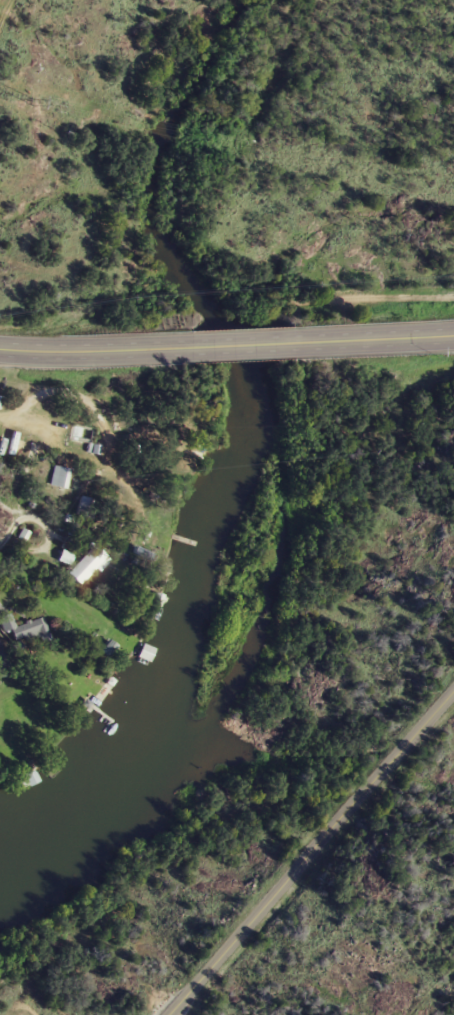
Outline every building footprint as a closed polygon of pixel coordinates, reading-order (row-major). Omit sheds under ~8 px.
[(69,445),(98,456),(102,446),(92,443),(97,432),(77,424),(69,445)] [(73,469),(56,465),(51,485),(67,489),(73,469)] [(86,540),(96,499),(82,495),(77,517),(69,515),(65,535),(86,540)] [(110,559),(96,545),(69,572),(83,586),(110,559)] [(154,554),(137,546),(133,554),(150,562),(154,554)] [(17,627),(13,616),(0,620),(0,622),(10,654),(53,640),(45,618),(17,627)] [(151,661),(155,650),(145,646),(141,657),(151,661)]
